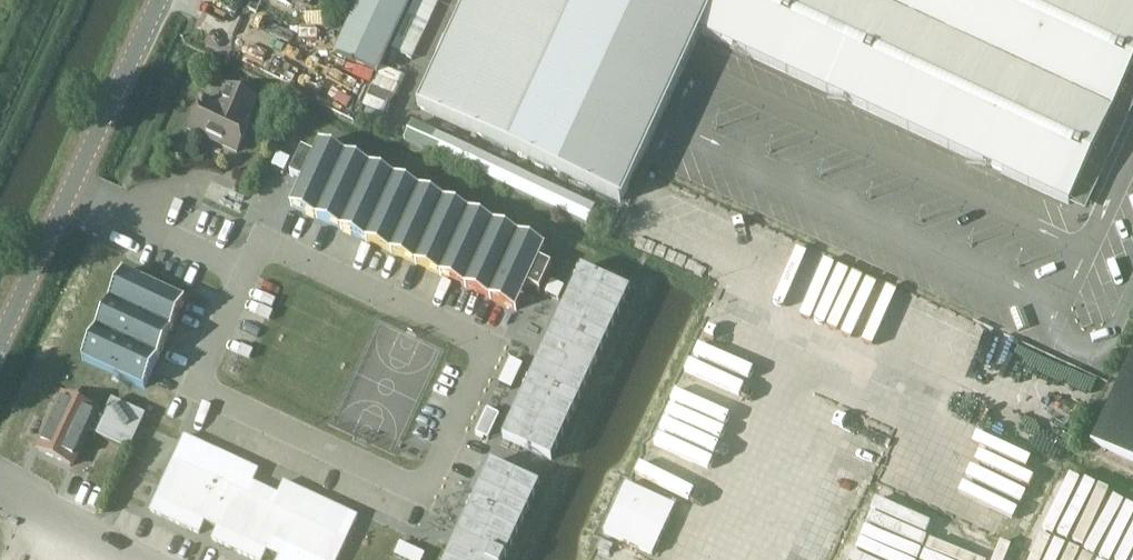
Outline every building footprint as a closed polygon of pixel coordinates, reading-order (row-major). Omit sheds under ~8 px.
[(335,55),(376,74),(411,0),(361,0),(335,55)] [(439,0),(416,0),(394,50),(411,59),(439,0)] [(418,107),(622,202),(700,33),(716,0),(467,0),(418,107)] [(1132,67),(1132,0),(716,0),(700,33),(1069,204),(1132,67)] [(207,99),(192,130),(239,154),(254,122),(250,120),(259,102),(231,89),(223,107),(207,99)] [(416,116),(405,140),(590,221),(598,203),(492,157),(495,151),(416,116)] [(301,150),(290,175),(302,181),(291,206),(516,310),(528,286),(540,291),(552,266),(539,261),(545,249),(319,144),(314,156),(301,150)] [(278,154),(272,167),(285,173),(291,159),(278,154)] [(862,295),(873,267),(849,257),(841,277),(854,282),(841,317),(867,327),(880,295),(898,303),(902,293),(900,293),(905,282),(879,272),(869,298),(862,295)] [(581,268),(502,437),(551,460),(630,290),(581,268)] [(123,272),(82,359),(145,388),(185,301),(123,272)] [(550,281),(545,294),(559,300),(564,287),(550,281)] [(1107,408),(1090,444),(1132,464),(1132,350),(1107,408)] [(510,359),(499,384),(512,390),(523,366),(510,359)] [(68,391),(41,448),(73,462),(85,435),(94,439),(96,436),(128,451),(144,416),(127,408),(111,401),(106,413),(98,409),(100,405),(68,391)] [(487,410),(475,434),(488,440),(500,416),(487,410)] [(149,511),(199,534),(205,522),(217,527),(211,540),(255,559),(263,559),(267,551),(279,556),(277,559),(338,559),(358,517),(283,483),(278,494),(253,483),(259,471),(184,437),(149,511)] [(445,559),(505,559),(540,485),(491,462),(445,559)] [(655,552),(677,502),(627,481),(605,531),(655,552)]
